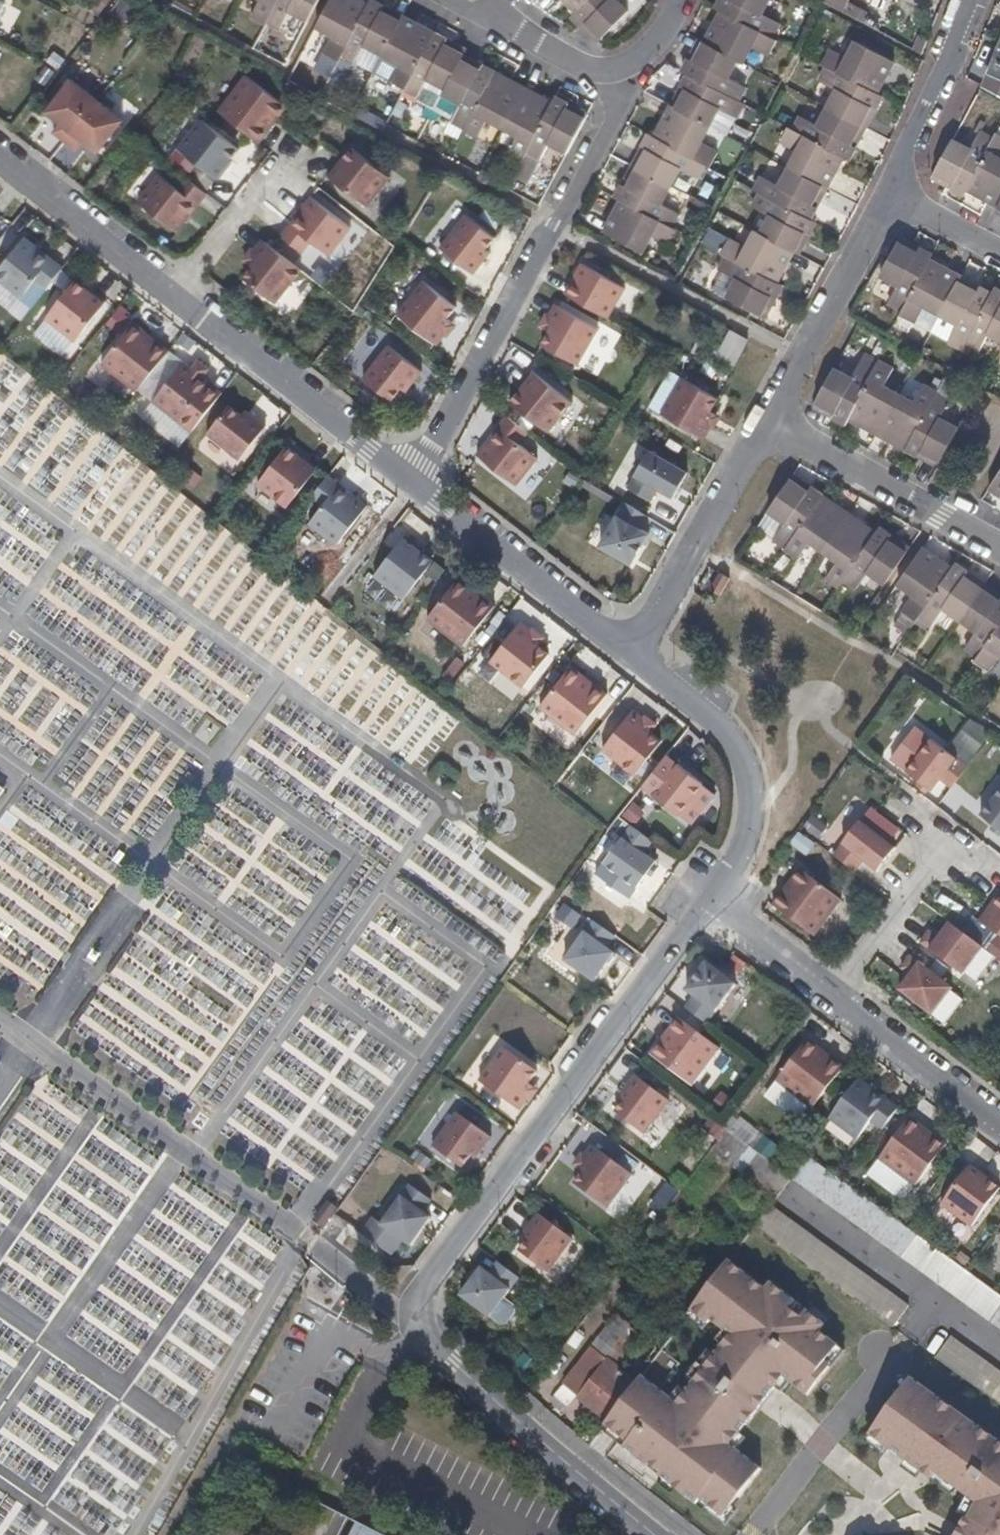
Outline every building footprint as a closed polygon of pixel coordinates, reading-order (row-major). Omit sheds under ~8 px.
[(113,13),(130,22),(138,7),(124,0),(120,0),(113,13)] [(251,15),(265,23),(266,21),(277,0),(259,0),(251,15)] [(266,21),(281,28),(290,10),(308,19),(318,0),(277,0),(266,21)] [(361,0),(329,0),(315,27),(333,36),(324,54),(338,61),(339,60),(368,4),(361,0)] [(370,0),(368,4),(339,60),(353,68),(365,45),(382,54),(403,16),(370,0)] [(575,11),(587,0),(564,0),(575,11)] [(575,11),(571,16),(597,42),(628,12),(616,0),(587,0),(575,11)] [(716,8),(720,10),(771,37),(778,24),(761,15),(768,0),(720,0),(716,8)] [(821,1),(863,23),(868,12),(847,2),(848,0),(821,0),(821,1)] [(771,37),(720,10),(704,42),(737,59),(743,63),(752,46),(769,55),(776,40),(771,37)] [(435,33),(403,16),(382,54),(399,64),(390,82),(405,90),(405,88),(435,33)] [(466,50),(435,33),(405,88),(419,95),(416,101),(435,111),(464,56),(466,50)] [(928,40),(917,35),(912,49),(922,54),(928,40)] [(704,42),(699,40),(683,71),(687,73),(738,101),(745,87),(728,78),(737,59),(704,42)] [(894,62),(855,41),(846,59),(828,50),(820,63),(826,66),(877,93),(894,62)] [(987,75),(999,80),(999,45),(987,75)] [(496,71),(464,56),(435,111),(451,120),(451,122),(465,130),(496,71)] [(818,81),(836,90),(827,107),(865,128),(881,95),(877,93),(826,66),(818,81)] [(524,87),(496,71),(465,130),(478,136),(487,119),(502,127),(524,87)] [(738,101),(687,73),(671,106),(709,126),(718,109),(736,118),(743,103),(738,101)] [(286,107),(244,76),(217,113),(258,144),(268,131),(265,129),(274,117),(277,119),(286,107)] [(96,101),(69,80),(44,113),(58,124),(51,134),(64,143),(96,101)] [(553,102),(524,87),(502,127),(516,135),(507,153),(522,161),(526,153),(553,102)] [(556,97),(553,102),(526,153),(540,161),(550,142),(568,152),(588,114),(556,97)] [(122,120),(96,101),(64,143),(75,152),(82,143),(97,154),(122,120)] [(671,106),(654,137),(704,164),(710,167),(717,153),(700,144),(709,126),(671,106)] [(800,116),(792,130),(844,157),(849,160),(865,128),(827,107),(818,126),(800,116)] [(199,120),(176,149),(214,179),(224,167),(238,149),(199,120)] [(780,140),(797,149),(787,168),(827,189),(844,157),(792,130),(787,127),(780,140)] [(970,149),(952,139),(931,177),(964,196),(967,190),(995,140),(980,132),(970,149)] [(648,134),(631,166),(670,187),(679,168),(697,178),(704,164),(654,137),(648,134)] [(995,140),(967,190),(998,207),(999,203),(999,136),(998,135),(995,140)] [(389,177),(351,148),(327,178),(366,207),(389,177)] [(631,166),(615,197),(620,201),(671,228),(678,213),(661,204),(670,187),(631,166)] [(226,168),(224,167),(214,179),(216,181),(226,168)] [(753,190),(759,193),(810,221),(827,189),(787,168),(778,185),(761,176),(753,190)] [(158,175),(136,203),(175,233),(205,195),(184,178),(176,189),(158,175)] [(751,206),(769,216),(760,235),(793,252),(799,256),(815,223),(810,221),(759,193),(751,206)] [(350,228),(310,198),(280,237),(302,253),(310,242),(328,256),(350,228)] [(671,228),(620,201),(603,232),(619,241),(642,253),(651,234),(670,243),(676,231),(671,228)] [(494,237),(465,215),(439,248),(472,274),(489,254),(484,250),(494,237)] [(720,254),(725,257),(777,284),(793,252),(760,235),(754,231),(746,248),(727,238),(720,254)] [(23,238),(0,267),(0,284),(20,299),(33,282),(43,289),(60,267),(23,238)] [(900,238),(885,264),(879,276),(897,285),(888,303),(902,310),(929,260),(932,255),(900,238)] [(245,265),(250,269),(241,280),(273,306),(299,272),(262,243),(254,254),(245,265)] [(254,254),(249,251),(241,263),(245,265),(254,254)] [(718,270),(721,271),(712,289),(765,317),(781,287),(777,284),(725,257),(718,270)] [(961,277),(929,260),(902,310),(899,316),(914,324),(924,307),(941,316),(961,277)] [(626,287),(582,262),(565,292),(608,317),(626,287)] [(992,294),(961,277),(941,316),(958,325),(948,343),(962,350),(992,294)] [(104,304),(74,281),(44,319),(74,343),(104,304)] [(455,308),(422,282),(396,315),(433,344),(442,333),(450,322),(446,319),(455,308)] [(992,294),(962,350),(977,357),(990,334),(999,340),(999,291),(995,288),(992,294)] [(544,330),(547,332),(541,345),(577,365),(598,329),(557,305),(544,330)] [(142,331),(130,322),(98,363),(135,392),(167,350),(154,341),(152,344),(140,335),(142,331)] [(454,325),(450,322),(442,333),(446,336),(454,325)] [(748,340),(730,330),(715,359),(733,368),(748,340)] [(421,372),(388,346),(362,379),(391,402),(400,389),(405,393),(421,372)] [(27,372),(0,350),(0,381),(12,391),(27,372)] [(852,378),(834,369),(813,407),(845,424),(848,418),(879,362),(864,354),(852,378)] [(879,361),(879,362),(848,418),(878,434),(899,394),(884,386),(893,369),(879,361)] [(220,392),(181,362),(150,401),(178,423),(192,404),(204,413),(220,392)] [(534,373),(510,402),(548,432),(571,402),(534,373)] [(717,398),(681,378),(661,414),(701,437),(708,426),(715,413),(710,411),(717,398)] [(914,402),(899,394),(878,434),(907,449),(937,394),(938,392),(923,385),(914,402)] [(950,401),(937,394),(907,449),(907,450),(940,467),(960,429),(941,420),(950,401)] [(240,415),(228,406),(206,435),(239,460),(265,427),(244,410),(240,415)] [(720,416),(715,413),(708,426),(712,428),(720,416)] [(528,432),(507,415),(476,455),(515,486),(537,458),(519,444),(528,432)] [(315,470),(286,447),(256,485),(286,509),(315,470)] [(687,473),(649,451),(627,488),(650,501),(657,490),(672,498),(687,473)] [(822,495),(793,474),(767,511),(784,522),(773,538),(786,546),(822,495)] [(991,488),(999,495),(999,475),(991,488)] [(311,497),(322,506),(308,525),(335,546),(366,506),(327,476),(311,497)] [(850,514),(822,495),(786,546),(783,549),(796,558),(809,541),(824,552),(850,514)] [(647,517),(624,504),(600,546),(631,564),(649,534),(640,529),(647,517)] [(877,533),(850,514),(824,552),(839,562),(827,581),(839,588),(845,580),(877,533)] [(881,527),(877,533),(845,580),(858,589),(868,572),(886,584),(911,547),(881,527)] [(759,534),(746,553),(758,561),(771,543),(759,534)] [(433,562),(403,539),(373,577),(403,600),(433,562)] [(954,569),(923,548),(898,584),(915,596),(903,612),(904,613),(917,622),(954,569)] [(784,579),(793,558),(778,552),(769,573),(784,579)] [(957,564),(954,569),(917,622),(930,631),(946,609),(961,620),(986,584),(957,564)] [(470,588),(458,578),(426,620),(463,647),(494,606),(482,597),(479,600),(468,591),(470,588)] [(986,584),(961,620),(978,631),(967,648),(979,656),(999,626),(999,594),(986,584)] [(904,613),(900,619),(913,628),(917,622),(904,613)] [(529,634),(518,625),(489,662),(523,688),(549,655),(537,646),(540,642),(529,634)] [(979,656),(975,662),(990,671),(999,656),(999,626),(979,656)] [(533,629),(529,634),(540,642),(543,637),(533,629)] [(583,675),(571,666),(539,707),(575,735),(607,694),(595,684),(593,688),(581,678),(583,675)] [(642,721),(630,712),(602,749),(635,775),(661,742),(649,734),(652,729),(642,721)] [(645,717),(642,721),(652,729),(655,725),(645,717)] [(968,766),(931,738),(906,771),(920,781),(929,788),(932,790),(940,779),(952,787),(968,766)] [(684,761),(680,766),(689,773),(693,769),(684,761)] [(657,765),(641,787),(678,816),(703,784),(689,773),(680,766),(677,763),(669,775),(657,765)] [(920,781),(916,786),(926,793),(929,788),(920,781)] [(981,814),(994,824),(999,829),(999,787),(981,814)] [(895,850),(860,822),(833,857),(854,874),(863,862),(877,872),(895,850)] [(632,824),(621,839),(653,864),(657,859),(645,852),(654,839),(632,824)] [(990,829),(999,836),(999,829),(994,824),(990,829)] [(795,830),(787,843),(805,855),(814,841),(795,830)] [(653,864),(621,839),(605,862),(639,885),(650,868),(653,864)] [(661,861),(657,859),(653,864),(658,868),(661,861)] [(782,893),(773,905),(814,937),(842,900),(800,869),(791,882),(793,883),(785,895),(782,893)] [(979,921),(981,923),(999,896),(999,893),(979,921)] [(981,923),(999,938),(999,896),(981,923)] [(594,920),(586,931),(608,948),(616,935),(594,920)] [(929,930),(920,943),(950,966),(970,938),(950,923),(939,938),(929,930)] [(608,948),(586,931),(566,960),(595,981),(615,953),(608,948)] [(983,948),(970,938),(950,966),(963,975),(983,948)] [(901,969),(910,976),(899,990),(920,1007),(940,979),(910,956),(901,969)] [(736,985),(707,963),(686,991),(694,997),(685,1008),(707,1024),(736,985)] [(952,989),(940,979),(920,1007),(932,1016),(952,989)] [(720,1050),(678,1019),(651,1055),(692,1086),(720,1050)] [(822,1051),(809,1042),(779,1082),(815,1110),(846,1070),(833,1060),(831,1063),(819,1054),(822,1051)] [(537,1072),(503,1049),(479,1083),(517,1110),(525,1098),(533,1087),(529,1084),(537,1072)] [(620,1097),(624,1101),(615,1113),(644,1135),(670,1101),(636,1076),(620,1097)] [(864,1083),(859,1079),(829,1119),(835,1124),(864,1083)] [(779,1082),(778,1083),(814,1111),(815,1110),(779,1082)] [(900,1109),(864,1083),(835,1124),(857,1140),(871,1121),(884,1131),(900,1109)] [(538,1091),(533,1087),(525,1098),(530,1102),(538,1091)] [(492,1138),(457,1114),(432,1148),(462,1169),(471,1156),(476,1160),(492,1138)] [(923,1127),(911,1118),(879,1160),(915,1187),(947,1145),(935,1136),(933,1138),(921,1129),(923,1127)] [(729,1128),(713,1150),(751,1180),(777,1200),(793,1179),(774,1163),(729,1128)] [(579,1170),(583,1173),(575,1185),(608,1209),(633,1176),(595,1148),(587,1159),(579,1170)] [(587,1159),(582,1156),(574,1167),(579,1170),(587,1159)] [(954,1296),(999,1329),(999,1294),(976,1277),(968,1272),(907,1227),(846,1182),(810,1156),(794,1177),(955,1294),(954,1296)] [(971,1165),(942,1205),(972,1227),(999,1188),(971,1165)] [(777,1200),(751,1180),(740,1195),(766,1215),(773,1206),(777,1200)] [(382,1225),(373,1219),(362,1236),(392,1257),(403,1242),(411,1247),(431,1218),(424,1213),(431,1201),(410,1186),(382,1225)] [(766,1215),(757,1226),(896,1327),(910,1306),(773,1206),(766,1215)] [(524,1236),(529,1239),(519,1253),(548,1275),(574,1240),(539,1214),(524,1236)] [(490,1274),(481,1269),(461,1297),(490,1319),(520,1277),(499,1261),(490,1274)] [(724,1261),(688,1310),(720,1334),(673,1396),(641,1373),(605,1418),(720,1516),(760,1467),(733,1446),(781,1378),(803,1392),(837,1345),(724,1261)] [(660,1348),(618,1315),(564,1383),(580,1395),(578,1398),(605,1418),(641,1373),(628,1364),(636,1354),(648,1363),(660,1348)] [(937,1358),(999,1403),(999,1369),(953,1335),(937,1358)] [(910,1376),(867,1431),(975,1510),(962,1534),(999,1534),(999,1443),(910,1376)] [(367,1524),(362,1534),(389,1534),(367,1524)]
